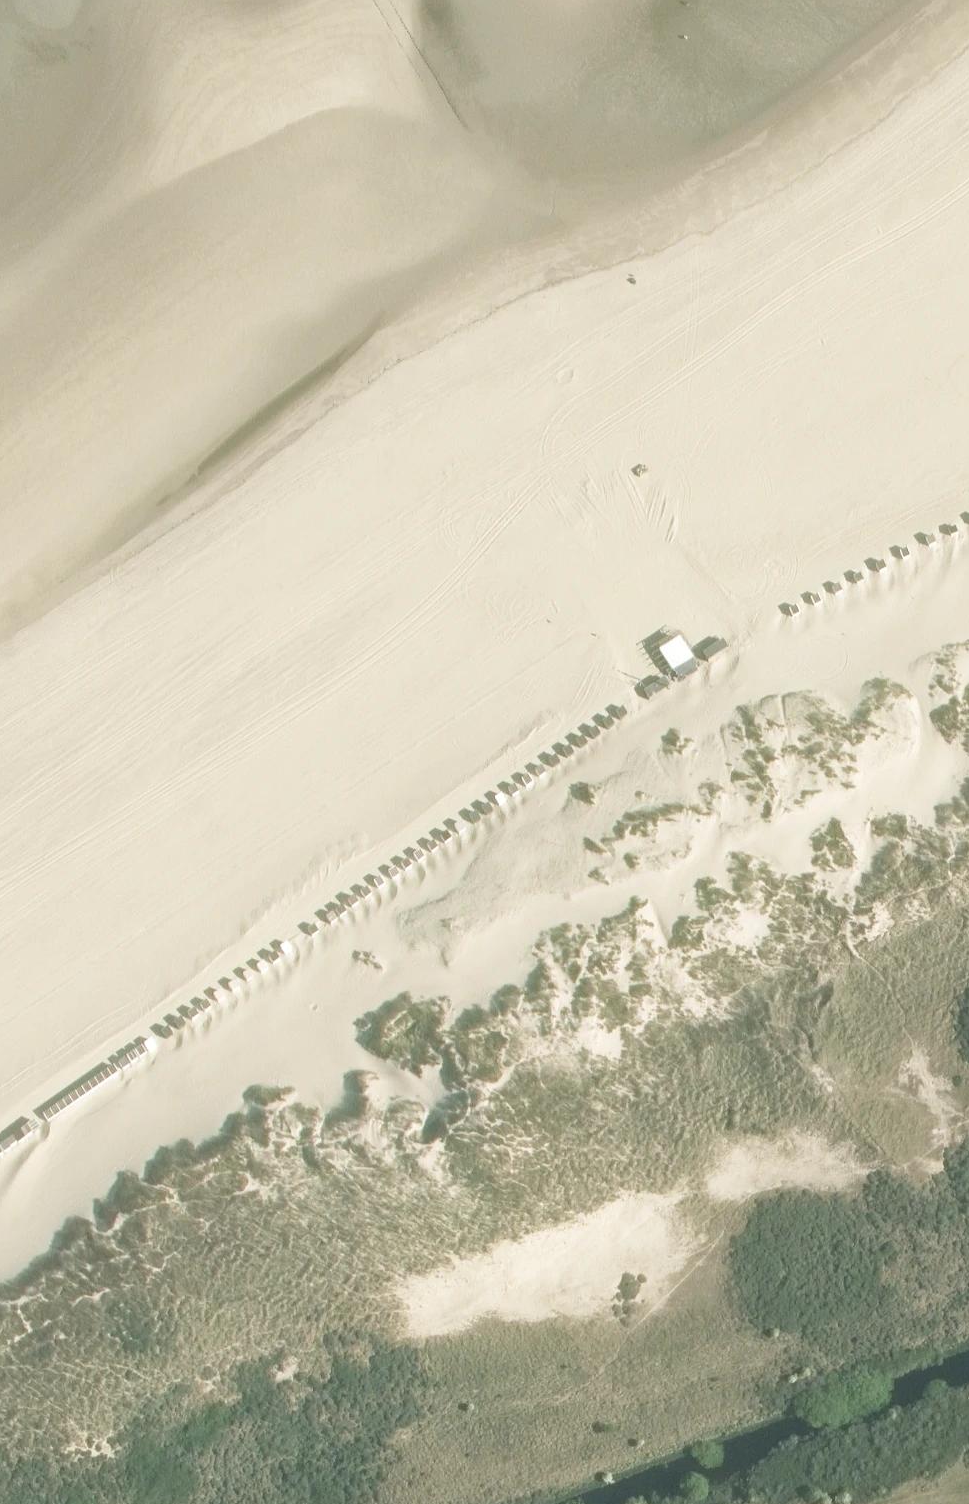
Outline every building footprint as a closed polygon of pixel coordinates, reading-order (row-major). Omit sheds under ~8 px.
[(676,679),(696,666),(678,639),(658,652),(676,679)] [(701,657),(706,666),(727,652),(721,644),(701,657)] [(669,689),(663,680),(643,694),(648,702),(669,689)]
